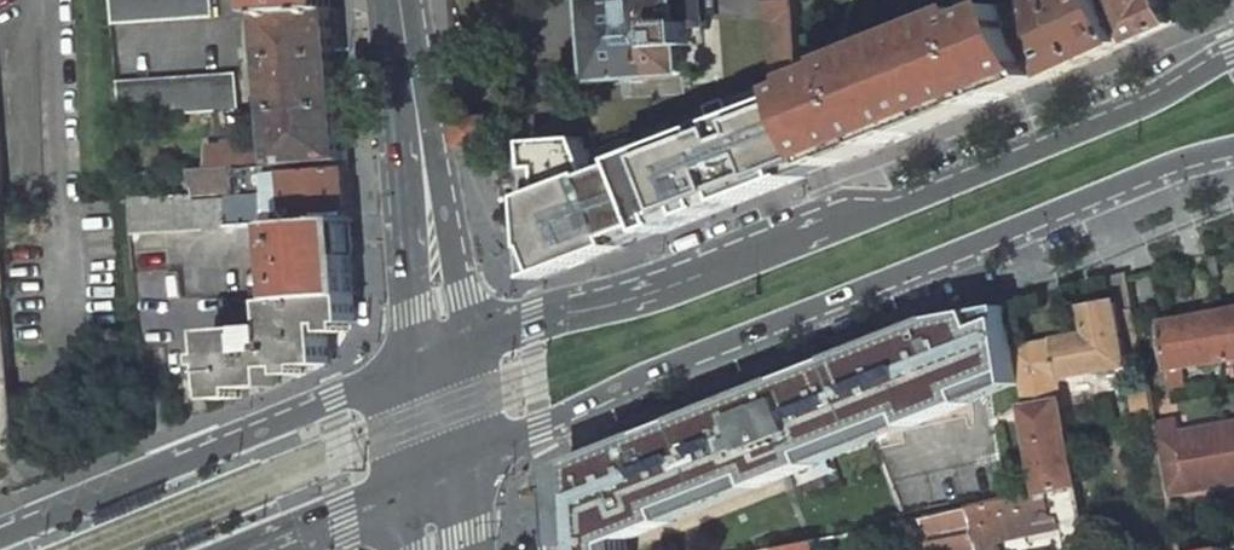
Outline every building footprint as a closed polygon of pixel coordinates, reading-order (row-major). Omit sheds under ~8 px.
[(117,25),(216,17),(214,0),(115,0),(117,25)] [(268,6),(269,13),(338,9),(337,0),(268,0),(268,6)] [(593,3),(598,78),(684,71),(681,45),(692,45),(690,25),(704,24),(702,0),(634,0),(593,3)] [(775,73),(803,68),(803,64),(799,0),(771,0),(775,73)] [(1025,11),(1055,77),(1128,44),(1109,0),(1050,0),(1025,11)] [(1128,44),(1173,24),(1162,0),(1152,0),(1151,0),(1109,0),(1128,44)] [(834,166),(1055,77),(1025,11),(1022,2),(990,15),(986,5),(849,62),(850,66),(816,80),(818,86),(804,92),(834,166)] [(338,9),(269,13),(276,109),(345,104),(338,9)] [(238,73),(123,82),(126,119),(220,112),(242,111),(238,73)] [(585,137),(534,146),(542,248),(544,281),(626,248),(645,240),(661,234),(834,166),(804,92),(634,159),(635,162),(601,175),(585,137)] [(345,104),(276,109),(279,141),(231,145),(232,167),(263,165),(349,160),(345,104)] [(242,111),(220,112),(222,136),(250,135),(247,111),(242,111)] [(232,167),(194,169),(196,193),(234,190),(233,183),(264,181),(263,165),(232,167)] [(350,166),(295,171),(299,222),(354,218),(350,166)] [(235,200),(134,205),(136,233),(236,226),(274,224),(272,197),(235,200)] [(299,222),(283,223),(289,300),(359,295),(354,218),(299,222)] [(1059,379),(1132,366),(1130,355),(1143,353),(1130,277),(1129,272),(1122,274),(1110,278),(1114,304),(1091,308),(1097,335),(1053,343),(1059,379)] [(289,300),(278,301),(280,326),(217,331),(222,391),(281,387),(280,368),(336,364),(333,325),(362,322),(359,295),(289,300)] [(981,312),(961,316),(971,391),(976,402),(993,395),(1023,383),(1018,350),(1011,306),(985,311),(981,312)] [(1164,320),(1172,371),(1187,369),(1233,362),(1233,307),(1164,320)] [(565,549),(621,549),(621,543),(632,538),(676,521),(671,509),(760,474),(764,486),(785,477),(820,463),(816,452),(913,413),(918,425),(973,403),(976,402),(971,391),(961,316),(946,319),(584,462),(584,489),(572,490),(573,517),(574,545),(564,545),(565,549)] [(1059,379),(1053,343),(1018,350),(1023,383),(1026,399),(1026,404),(1025,407),(1042,492),(1078,485),(1059,379)] [(1190,388),(1187,369),(1172,371),(1175,390),(1190,388)] [(1150,390),(1132,394),(1137,420),(1155,416),(1150,390)] [(913,413),(816,452),(820,463),(835,457),(875,442),(903,431),(918,425),(913,413)] [(1185,431),(1182,418),(1160,423),(1173,492),(1233,481),(1233,421),(1185,431)] [(760,474),(671,509),(676,521),(764,486),(760,474)] [(1061,521),(1066,545),(1087,541),(1078,485),(1042,492),(1032,494),(970,506),(979,548),(979,549),(999,549),(996,535),(1061,521)] [(935,549),(968,549),(979,548),(970,506),(928,515),(935,549)] [(621,549),(633,549),(632,538),(621,543),(621,549)] [(776,549),(821,549),(819,540),(776,549)]
